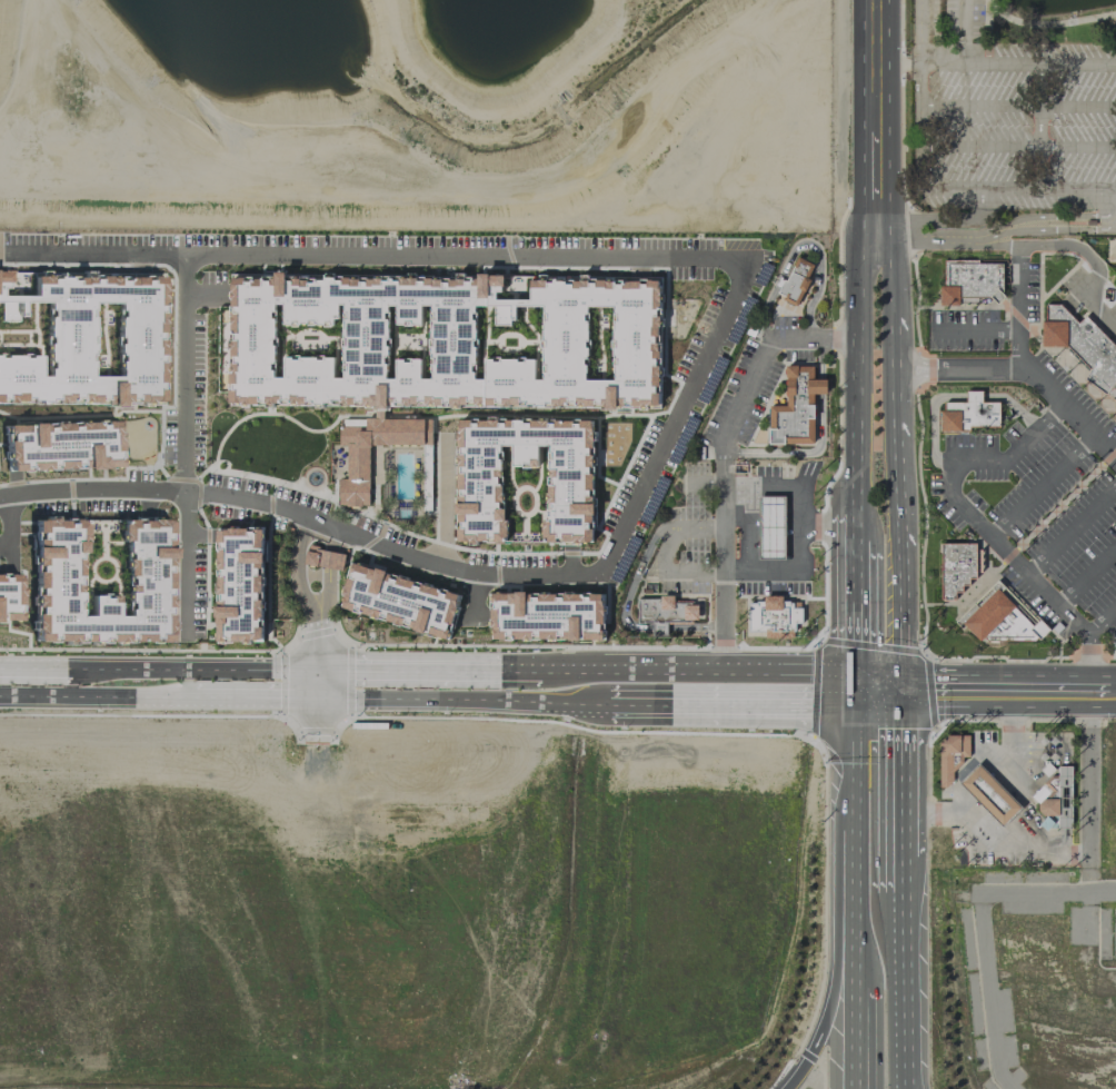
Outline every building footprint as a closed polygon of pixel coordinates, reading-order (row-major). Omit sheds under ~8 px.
[(1106,240),(1107,261),(1115,261),(1115,262),(1115,240),(1106,240)] [(783,279),(777,293),(794,300),(811,264),(797,257),(786,281),(783,279)] [(944,260),(977,259),(977,264),(1002,263),(1002,297),(944,297),(944,260)] [(239,269),(667,276),(665,405),(238,398),(239,269)] [(1086,318),(1115,349),(1115,402),(1084,378),(1089,369),(1045,325),(1045,304),(1059,304),(1079,325),(1086,318)] [(813,366),(786,366),(786,407),(768,407),(768,444),(813,444),(813,366)] [(939,410),(939,430),(968,430),(968,427),(998,427),(998,402),(944,402),(944,410),(939,410)] [(423,445),(423,419),(365,418),(365,427),(339,426),(339,446),(346,446),(346,478),(339,478),(338,506),(368,506),(369,445),(423,445)] [(458,420),(459,542),(506,542),(506,521),(502,521),(502,446),(512,446),(512,466),(538,466),(538,446),(548,446),(549,521),(544,522),(544,542),(593,542),(592,420),(458,420)] [(6,471),(94,467),(94,468),(118,467),(116,421),(29,424),(29,425),(4,426),(6,471)] [(758,496),(758,558),(785,558),(784,496),(758,496)] [(34,641),(168,640),(168,519),(33,519),(34,641)] [(216,642),(263,642),(263,528),(216,528),(216,642)] [(939,543),(975,543),(976,578),(968,578),(968,585),(961,585),(961,592),(955,592),(955,600),(940,600),(939,543)] [(345,553),(307,547),(304,564),(342,571),(345,553)] [(460,591),(350,564),(339,608),(404,624),(403,627),(448,638),(460,591)] [(18,620),(18,575),(0,575),(0,620),(18,620)] [(996,578),(954,622),(961,630),(965,626),(979,641),(983,637),(986,641),(1034,641),(1036,637),(1038,640),(1049,628),(1038,618),(1033,624),(999,592),(1005,587),(996,578)] [(604,640),(605,593),(491,591),(490,639),(604,640)] [(636,597),(636,624),(692,624),(692,601),(672,601),(674,598),(636,597)] [(748,603),(748,632),(795,632),(795,623),(800,623),(801,607),(791,607),(791,603),(789,603),(789,601),(756,601),(756,603),(748,603)] [(968,757),(969,735),(940,734),(938,787),(954,788),(955,756),(968,757)] [(1021,808),(979,764),(960,782),(1001,826),(1021,808)]
